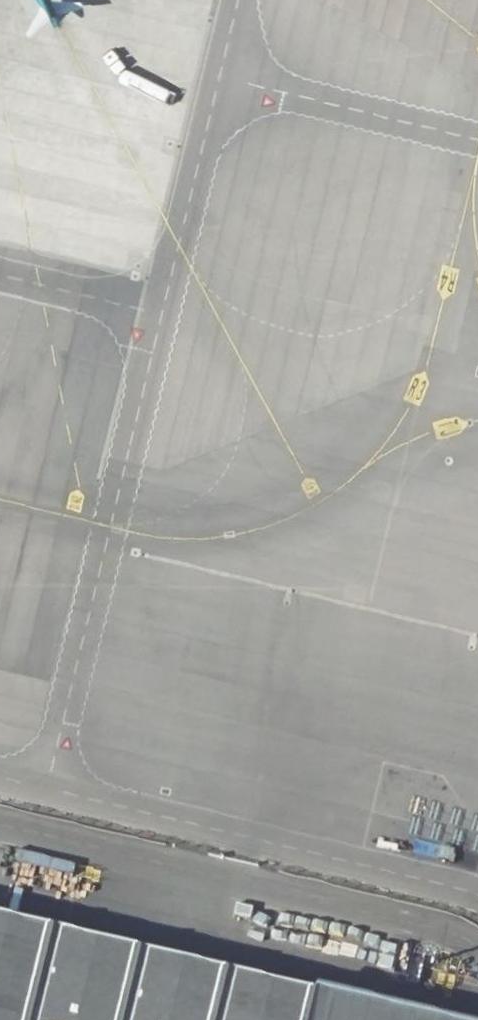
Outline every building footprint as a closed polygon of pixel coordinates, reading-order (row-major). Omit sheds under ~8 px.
[(0,913),(0,1019),(443,1019),(0,913)]
